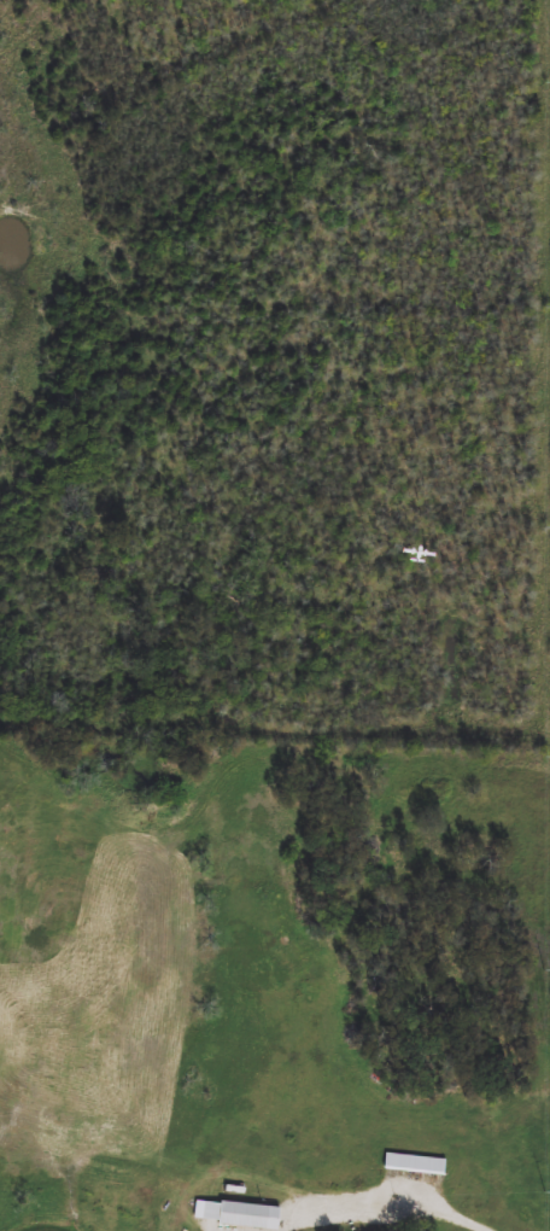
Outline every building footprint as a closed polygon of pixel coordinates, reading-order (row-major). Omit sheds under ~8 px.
[(446,1175),(386,1169),(388,1154),(447,1160),(446,1175)] [(197,1224),(198,1202),(282,1207),(281,1230),(197,1224)]
